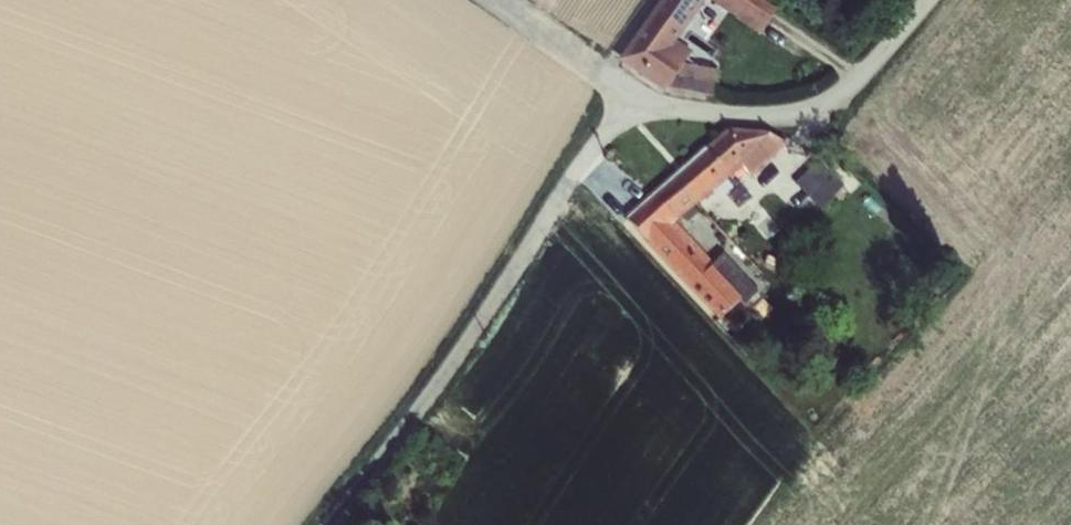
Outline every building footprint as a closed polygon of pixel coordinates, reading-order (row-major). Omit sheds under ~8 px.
[(619,58),(667,87),(693,45),(681,38),(704,0),(655,0),(619,58)] [(750,24),(765,0),(710,0),(750,24)] [(688,54),(685,70),(695,72),(692,87),(715,92),(721,61),(688,54)] [(626,215),(718,321),(758,287),(724,249),(714,258),(679,217),(743,163),(749,170),(777,146),(747,111),(626,215)] [(795,179),(821,205),(844,182),(819,156),(795,179)]
